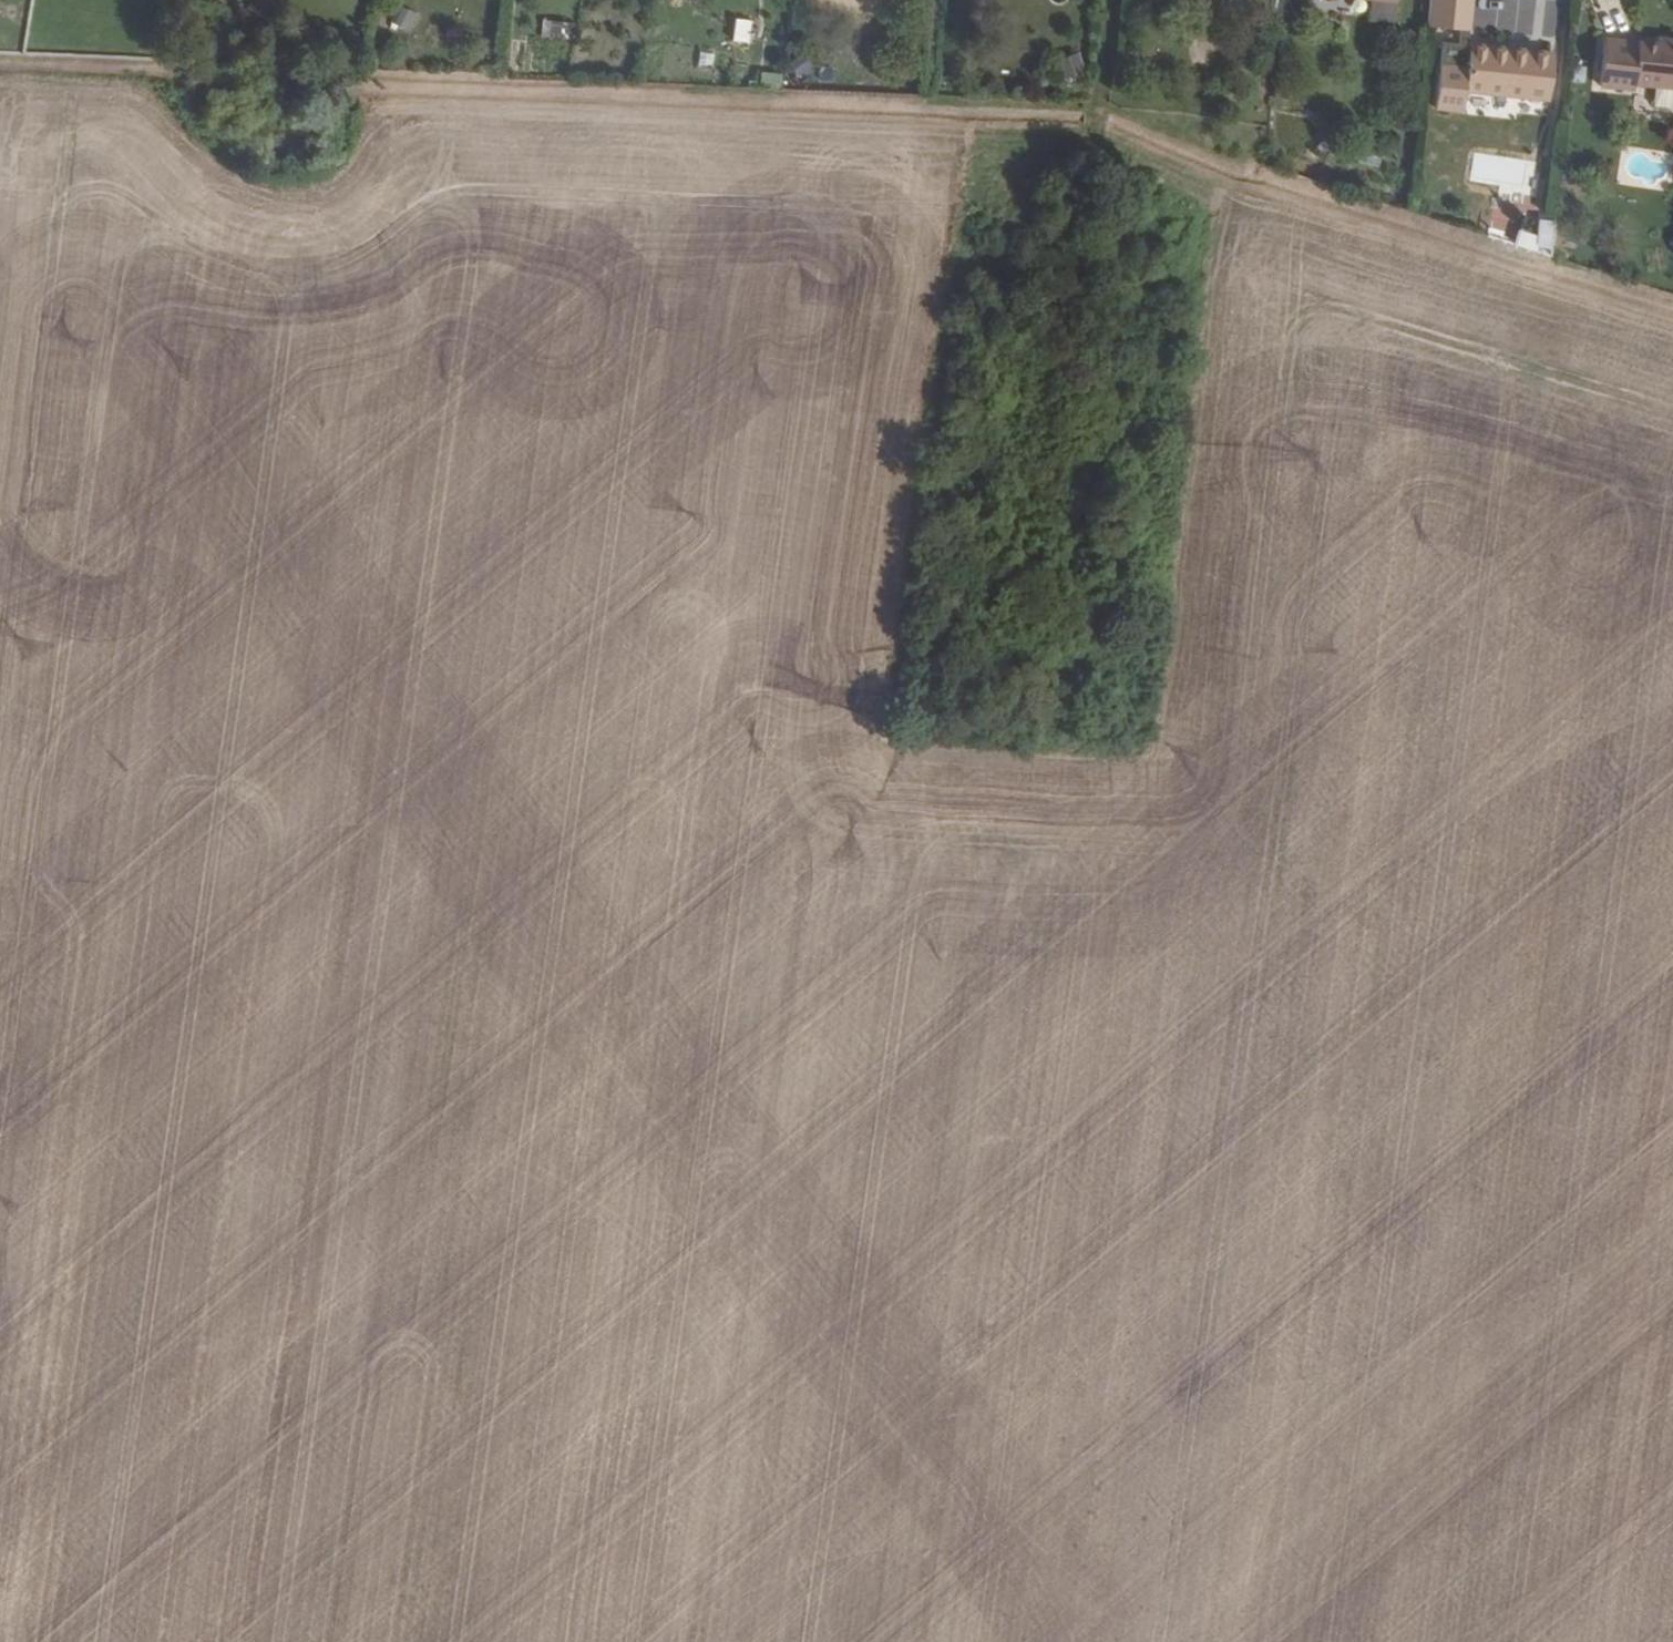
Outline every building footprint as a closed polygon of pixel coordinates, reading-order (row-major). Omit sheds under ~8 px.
[(1429,25),(1474,28),(1476,0),(1430,0),(1429,25)] [(393,23),(409,30),(417,11),(400,4),(393,23)] [(749,44),(753,22),(736,19),(732,41),(749,44)] [(541,38),(573,39),(573,23),(542,21),(541,38)] [(1554,58),(1556,40),(1477,34),(1475,57),(1446,53),(1440,98),(1469,101),(1470,80),(1551,88),(1552,78),(1563,78),(1564,59),(1554,58)] [(1612,34),(1606,76),(1641,80),(1641,72),(1663,75),(1662,86),(1658,85),(1656,94),(1660,99),(1669,100),(1670,94),(1672,95),(1672,40),(1612,34)] [(1062,78),(1083,75),(1081,53),(1059,55),(1062,78)]
